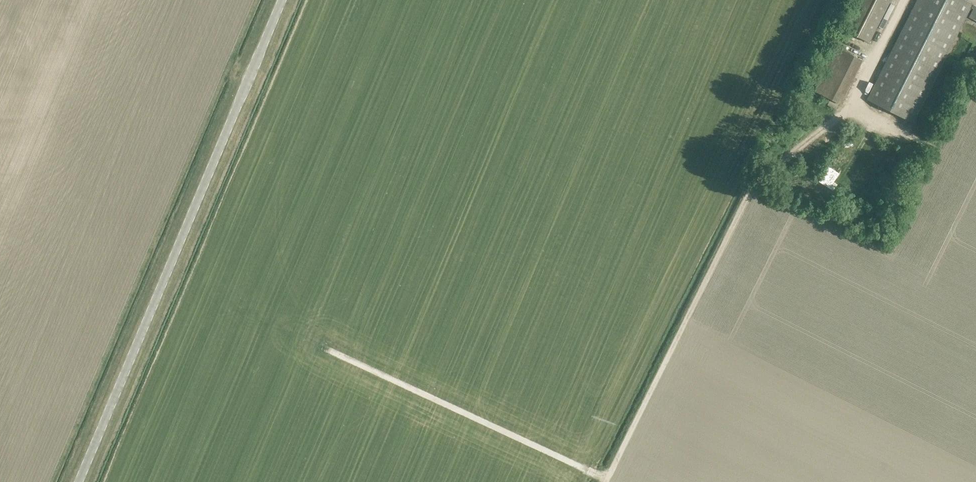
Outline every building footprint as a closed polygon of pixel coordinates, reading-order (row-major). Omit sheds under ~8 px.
[(845,30),(869,43),(891,0),(860,0),(845,30)] [(972,4),(965,0),(918,0),(868,99),(913,122),(971,7),(973,9),(969,17),(975,21),(975,6),(972,4)] [(841,104),(862,61),(837,48),(815,91),(841,104)]
